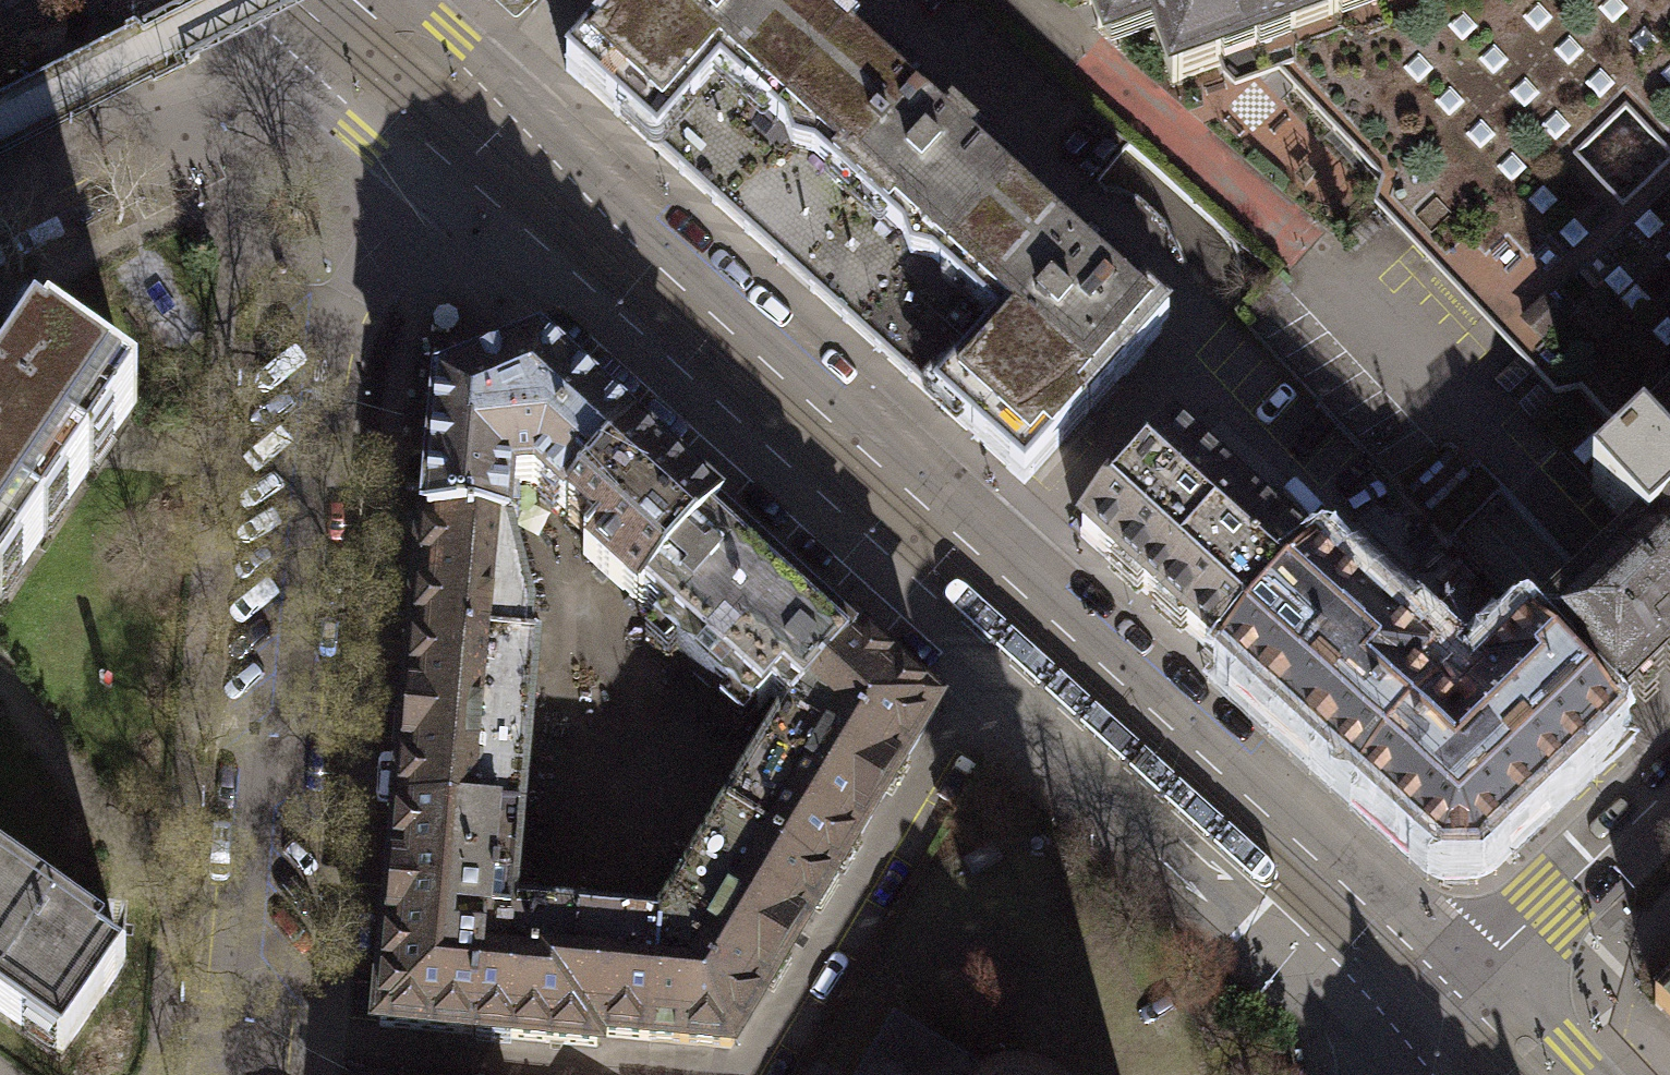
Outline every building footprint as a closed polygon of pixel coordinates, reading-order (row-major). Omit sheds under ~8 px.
[(516,26),(543,0),(488,0),(516,26)] [(1028,477),(1162,324),(802,0),(628,0),(567,67),(1028,477)] [(1356,0),(1090,0),(1098,24),(1145,8),(1169,81),(1263,50),(1362,17),(1356,0)] [(1633,446),(1669,409),(1669,0),(1412,0),(1362,17),(1263,50),(1273,71),(1513,325),(1557,279),(1579,294),(1534,343),(1633,446)] [(1362,17),(1412,0),(1356,0),(1362,17)] [(8,570),(17,576),(38,546),(26,538),(49,504),(61,512),(86,476),(77,470),(97,440),(105,445),(134,403),(47,343),(0,410),(0,581),(8,570)] [(424,528),(505,533),(510,482),(533,481),(568,512),(628,444),(529,355),(435,391),(424,528)] [(1633,446),(1617,461),(1607,451),(1589,465),(1600,477),(1591,488),(1646,547),(1605,589),(1592,578),(1531,639),(1613,721),(1669,667),(1669,409),(1633,446)] [(1224,661),(1309,566),(1169,436),(1083,534),(1224,661)] [(715,517),(628,444),(568,512),(594,538),(583,557),(640,603),(715,517)] [(715,517),(640,603),(664,621),(661,629),(683,646),(676,660),(721,699),(735,689),(756,714),(768,700),(789,709),(853,643),(715,517)] [(409,642),(523,651),(528,625),(505,533),(424,528),(409,642)] [(1366,786),(1436,707),(1410,684),(1424,667),(1309,566),(1224,661),(1366,786)] [(1436,707),(1366,786),(1438,860),(1474,858),(1613,721),(1531,639),(1486,675),(1491,684),(1456,724),(1436,707)] [(523,651),(409,642),(397,812),(521,822),(534,652),(523,651)] [(931,716),(853,643),(789,709),(800,719),(796,735),(780,733),(724,819),(831,879),(931,716)] [(397,812),(379,1027),(478,1035),(487,922),(503,923),(505,899),(515,900),(521,822),(397,812)] [(831,879),(724,819),(661,919),(677,924),(675,939),(658,941),(650,1036),(729,1045),(831,879)] [(123,961),(0,876),(0,1009),(61,1051),(123,961)] [(650,1036),(658,941),(634,939),(635,924),(513,914),(512,924),(503,923),(487,922),(478,1035),(593,1045),(594,1031),(650,1036)] [(1655,1004),(1669,1021),(1669,990),(1655,1004)] [(1035,1072),(1010,1069),(986,1072),(893,1019),(861,1074),(1043,1074),(1035,1072)]
